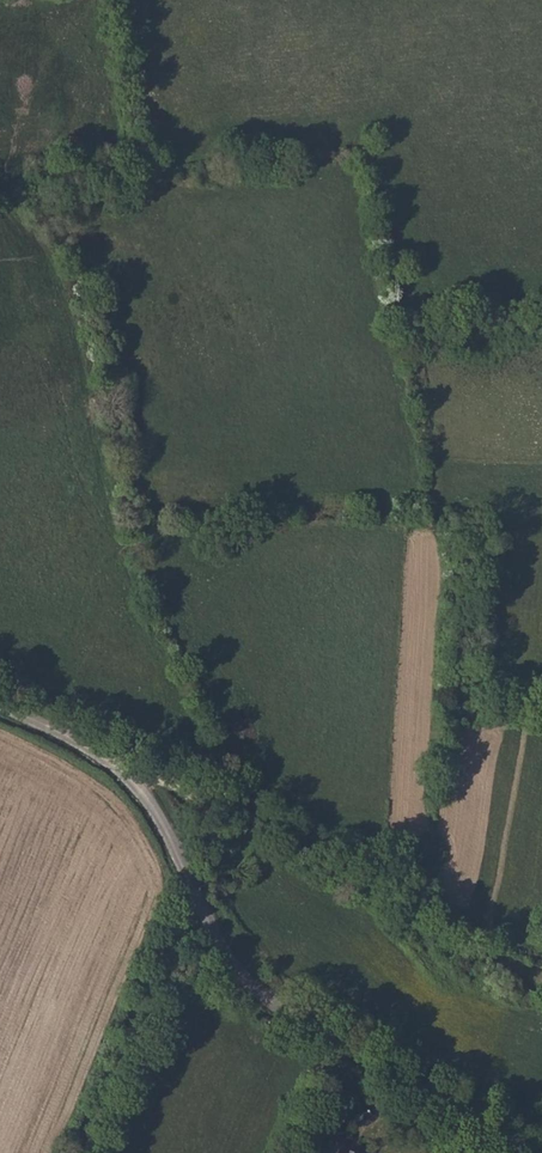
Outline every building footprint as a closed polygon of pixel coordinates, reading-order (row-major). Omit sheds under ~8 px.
[(342,1145),(345,1140),(332,1134),(324,1152),(359,1152),(342,1145)]
